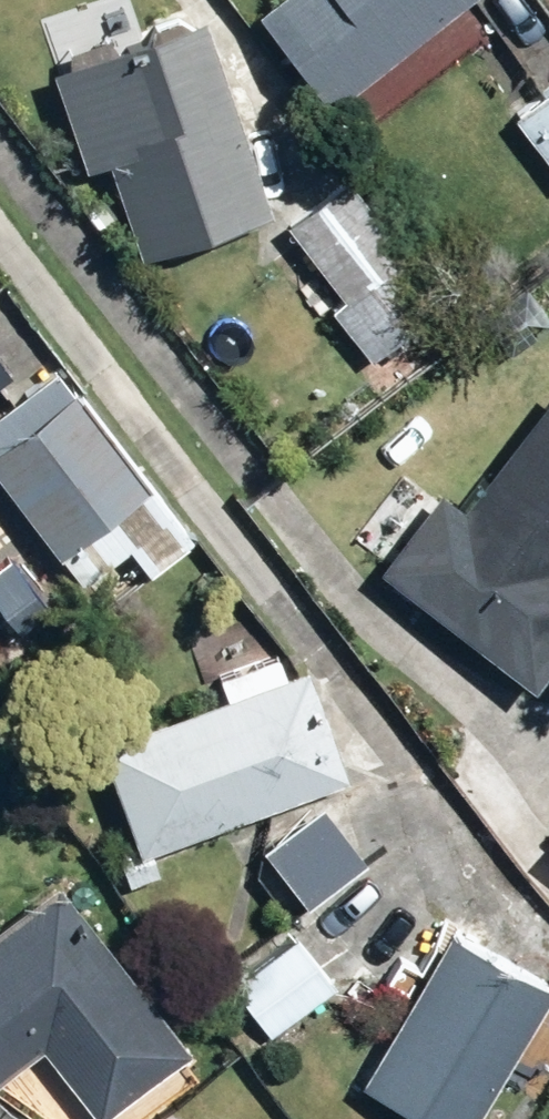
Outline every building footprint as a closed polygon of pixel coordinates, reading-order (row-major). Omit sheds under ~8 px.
[(334,104),(464,0),(272,0),(261,9),(334,104)] [(111,158),(144,253),(275,209),(208,14),(54,67),(88,166),(111,158)] [(548,155),(548,93),(519,117),(548,155)] [(335,309),(373,359),(450,299),(353,176),(290,224),(348,298),(335,309)] [(110,605),(198,538),(79,383),(0,444),(0,470),(64,554),(107,521),(126,545),(86,575),(110,605)] [(539,676),(548,664),(548,397),(462,511),(444,497),(387,571),(501,658),(507,651),(539,676)] [(103,743),(143,852),(352,775),(311,666),(289,674),(281,654),(222,674),(229,696),(103,743)] [(267,848),(311,904),(369,861),(325,804),(267,848)] [(520,875),(548,901),(548,841),(520,875)] [(125,865),(131,883),(160,874),(154,855),(125,865)] [(103,1118),(106,1118),(194,1050),(59,877),(0,923),(0,1085),(47,1049),(103,1118)] [(414,1118),(458,1118),(530,979),(430,929),(350,1087),(414,1118)] [(231,983),(272,1036),(336,985),(295,933),(231,983)] [(499,1066),(546,1097),(548,1093),(548,1018),(536,1009),(499,1066)]
